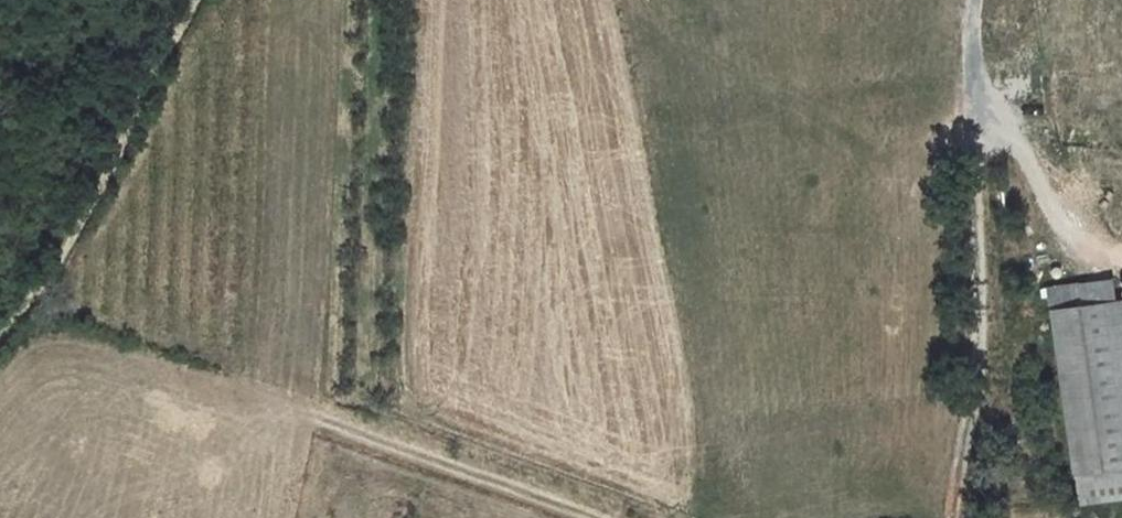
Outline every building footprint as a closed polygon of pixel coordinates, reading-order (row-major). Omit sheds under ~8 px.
[(1059,276),(1059,278),(1061,299),(1088,463),(1121,458),(1121,286),(1098,290),(1095,271),(1059,276)]
